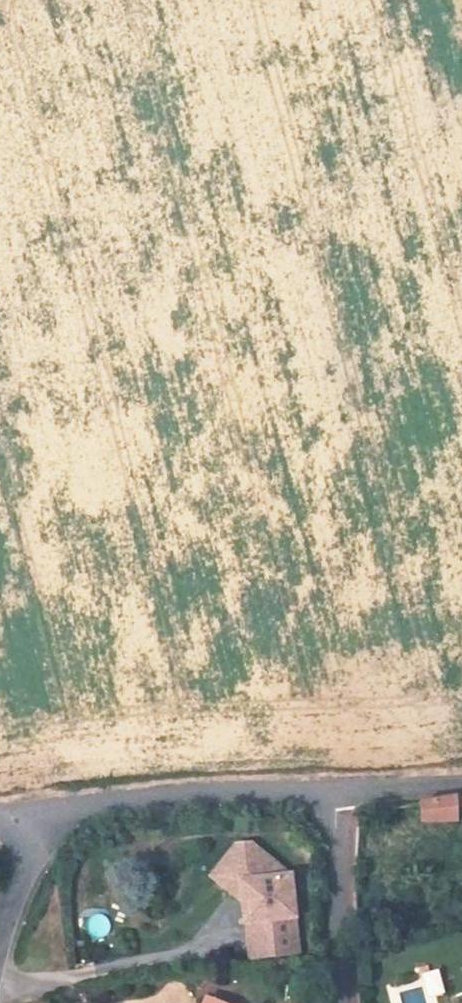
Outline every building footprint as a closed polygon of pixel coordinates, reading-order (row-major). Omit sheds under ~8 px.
[(460,817),(457,798),(420,805),(424,823),(460,817)] [(180,909),(240,952),(255,930),(231,912),(254,879),(219,854),(180,909)]
